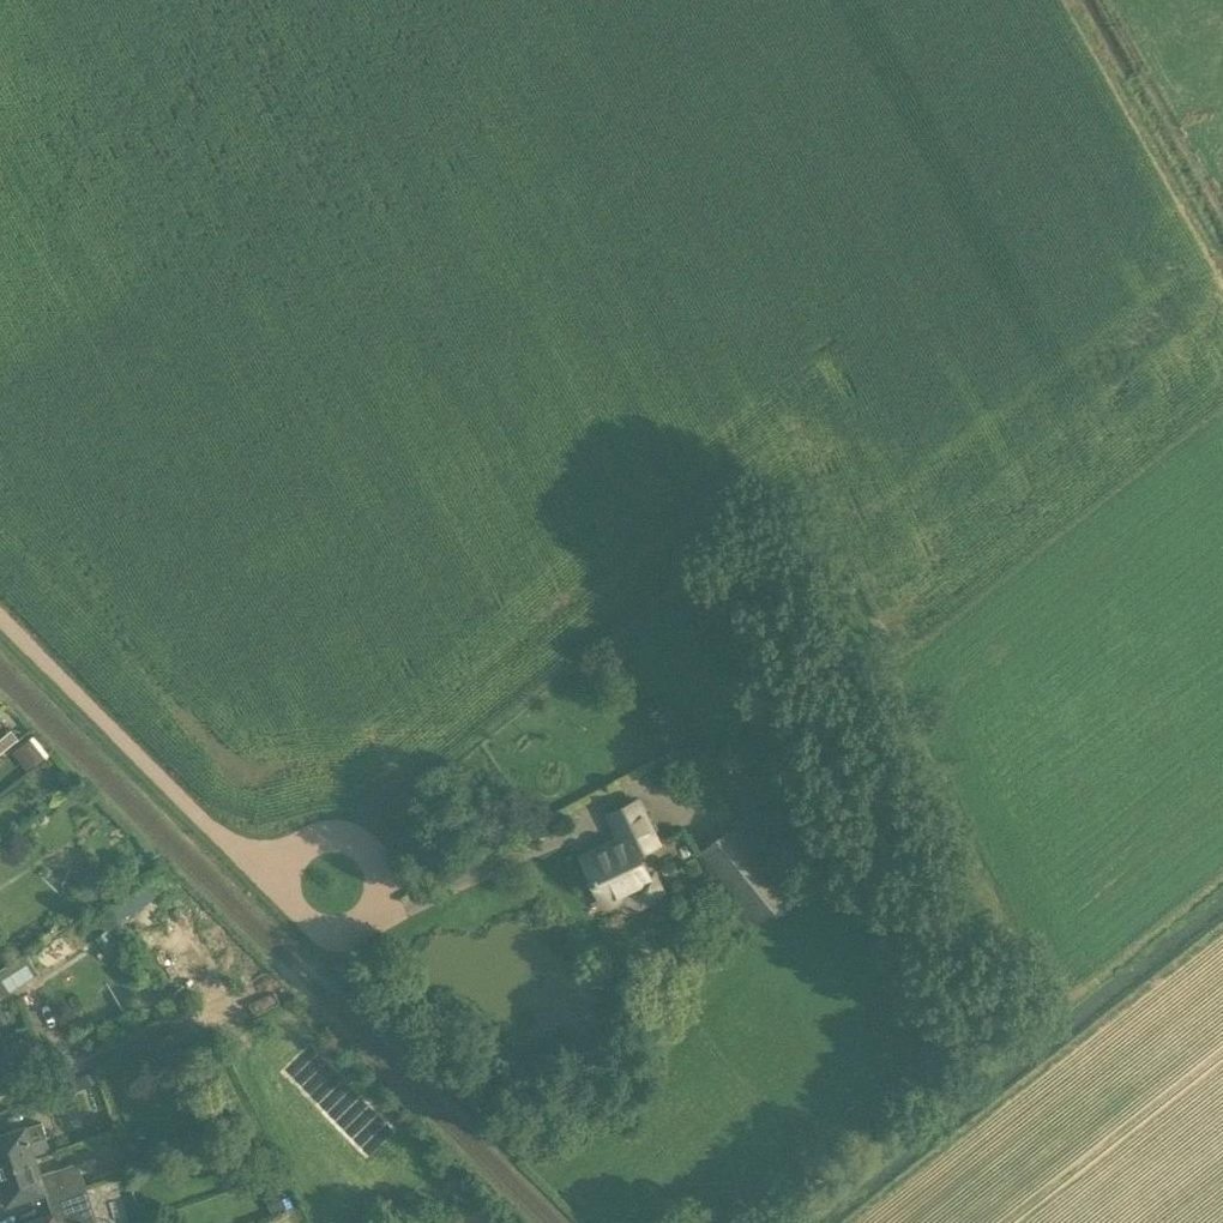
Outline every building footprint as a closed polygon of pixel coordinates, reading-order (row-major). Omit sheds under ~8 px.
[(10,729),(2,717),(0,718),(0,735),(10,729)] [(1,753),(2,754),(17,742),(11,735),(0,743),(0,754),(1,753)] [(51,752),(34,737),(14,754),(29,771),(51,752)] [(657,893),(651,877),(648,878),(636,853),(657,843),(638,803),(610,815),(623,843),(586,861),(604,901),(619,895),(639,902),(657,893)] [(702,853),(758,923),(769,913),(791,896),(735,826),(712,845),(702,853)] [(102,877),(95,882),(103,894),(110,889),(102,877)] [(112,899),(123,916),(151,897),(141,883),(124,895),(122,892),(112,899)] [(93,939),(107,957),(125,943),(110,925),(93,939)] [(1,999),(40,974),(26,953),(0,970),(0,997),(1,999)] [(78,1092),(101,1083),(96,1072),(73,1081),(78,1092)] [(36,1159),(31,1143),(48,1137),(42,1122),(26,1128),(25,1126),(0,1135),(0,1171),(36,1159)] [(7,1203),(46,1190),(50,1202),(88,1189),(79,1162),(41,1175),(36,1159),(0,1171),(0,1187),(2,1188),(7,1203)] [(97,1217),(88,1189),(50,1202),(54,1213),(23,1222),(79,1222),(97,1217)] [(280,1195),(268,1200),(274,1215),(286,1210),(280,1195)]
